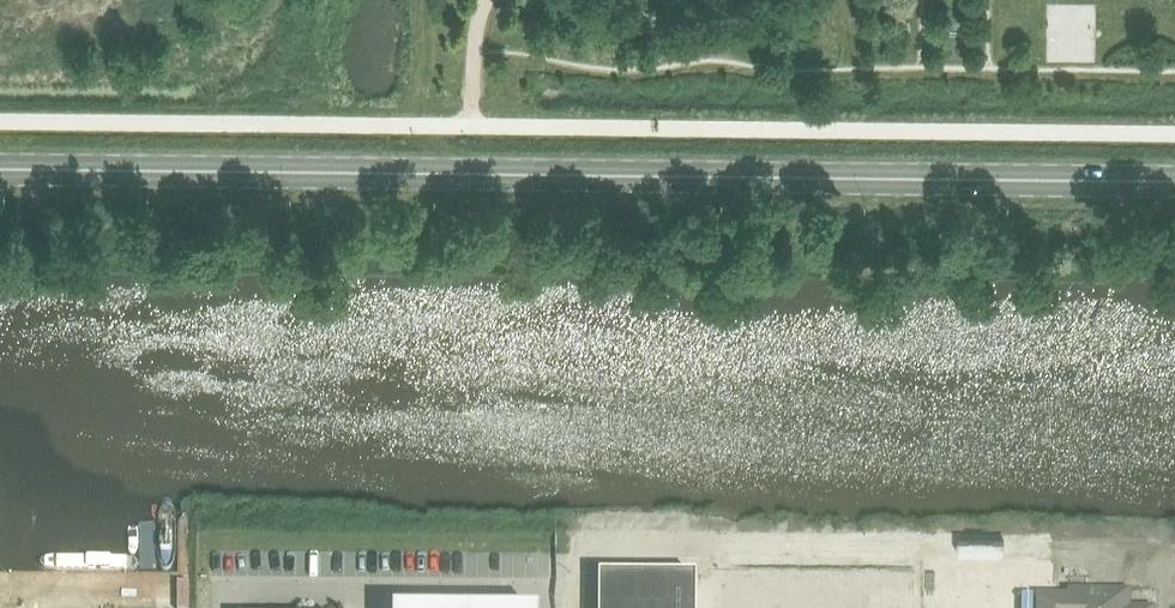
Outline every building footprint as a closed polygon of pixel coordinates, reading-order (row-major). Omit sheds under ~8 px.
[(696,577),(599,576),(599,607),(696,607),(696,577)] [(1041,599),(1041,607),(1039,607),(1125,607),(1125,595),(1072,595),(1072,600),(1065,600),(1062,595),(1051,595),(1049,599),(1041,599)]
